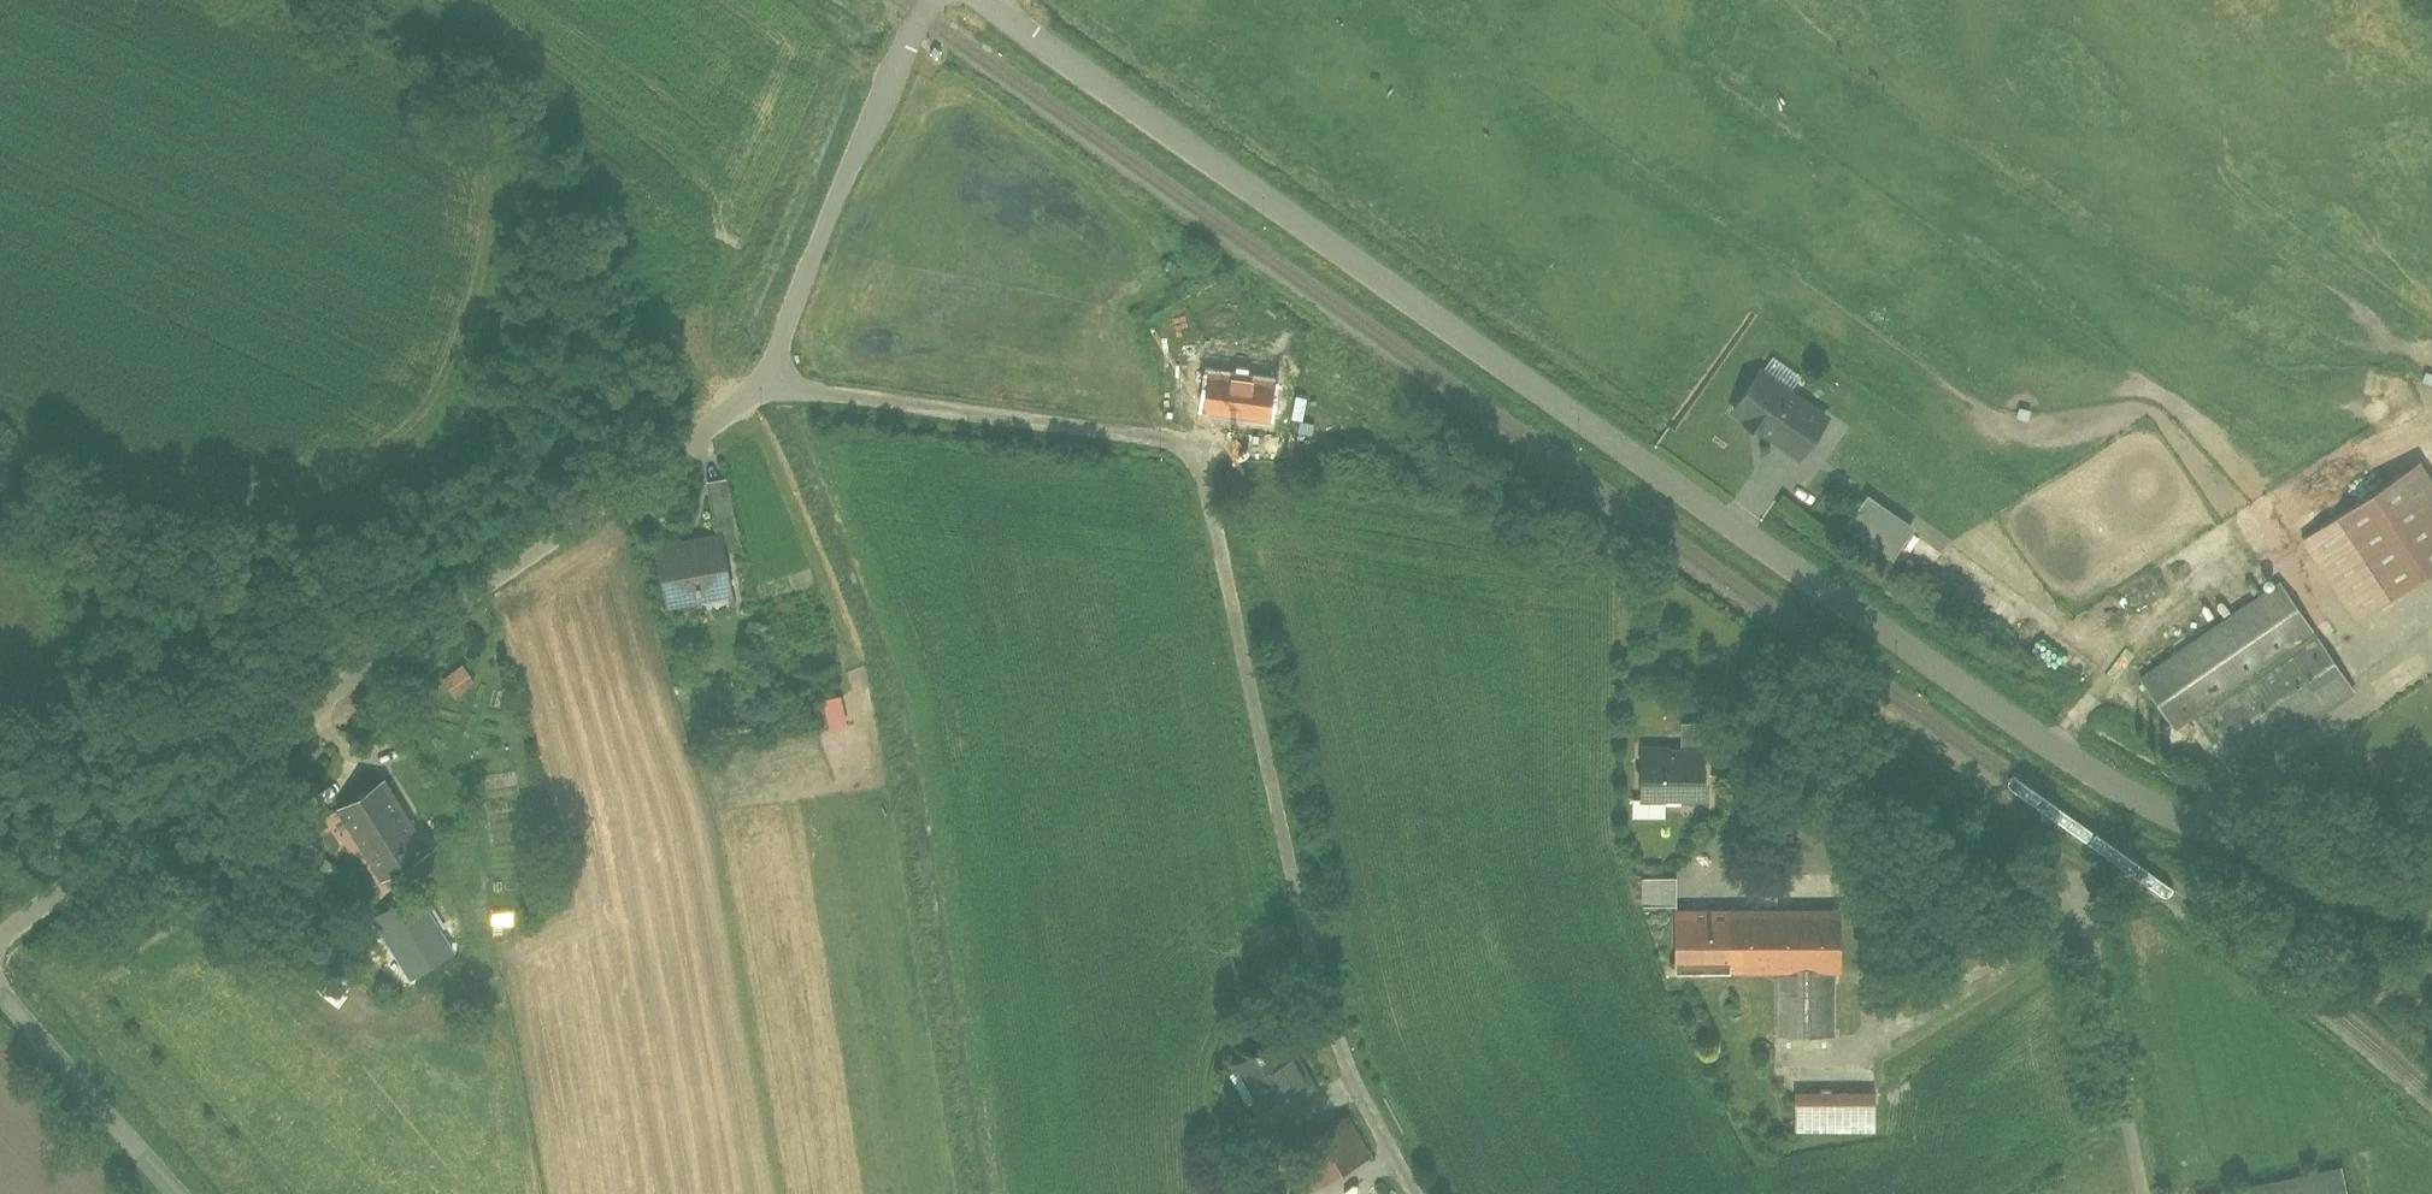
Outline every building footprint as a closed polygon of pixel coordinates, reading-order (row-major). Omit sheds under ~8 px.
[(1268,416),(1273,381),(1211,372),(1206,407),(1268,416)] [(1818,414),(1761,375),(1731,417),(1788,457),(1818,414)] [(2300,539),(2353,615),(2431,561),(2431,505),(2406,467),(2300,539)] [(737,538),(729,477),(714,479),(722,540),(737,538)] [(1864,498),(1842,533),(1893,566),(1915,531),(1864,498)] [(666,548),(674,602),(730,594),(722,540),(666,548)] [(2276,582),(2135,678),(2173,734),(2191,721),(2222,766),(2345,683),(2276,582)] [(463,663),(443,676),(455,694),(475,681),(463,663)] [(848,694),(829,699),(836,724),(855,719),(848,694)] [(1712,813),(1712,754),(1644,754),(1645,813),(1712,813)] [(400,778),(336,820),(378,884),(442,843),(400,778)] [(1633,875),(1634,904),(1669,903),(1668,873),(1633,875)] [(445,924),(425,889),(402,902),(422,937),(445,924)] [(1818,1032),(1816,909),(1670,911),(1671,968),(1778,967),(1779,1033),(1818,1032)] [(399,910),(382,920),(409,964),(426,954),(399,910)] [(369,964),(353,954),(336,980),(352,990),(369,964)] [(1295,1037),(1243,1063),(1271,1120),(1323,1094),(1295,1037)] [(1868,1124),(1866,1095),(1797,1098),(1799,1127),(1868,1124)] [(1344,1109),(1283,1137),(1306,1186),(1367,1158),(1344,1109)] [(2335,1166),(2218,1193),(2342,1193),(2335,1166)]
